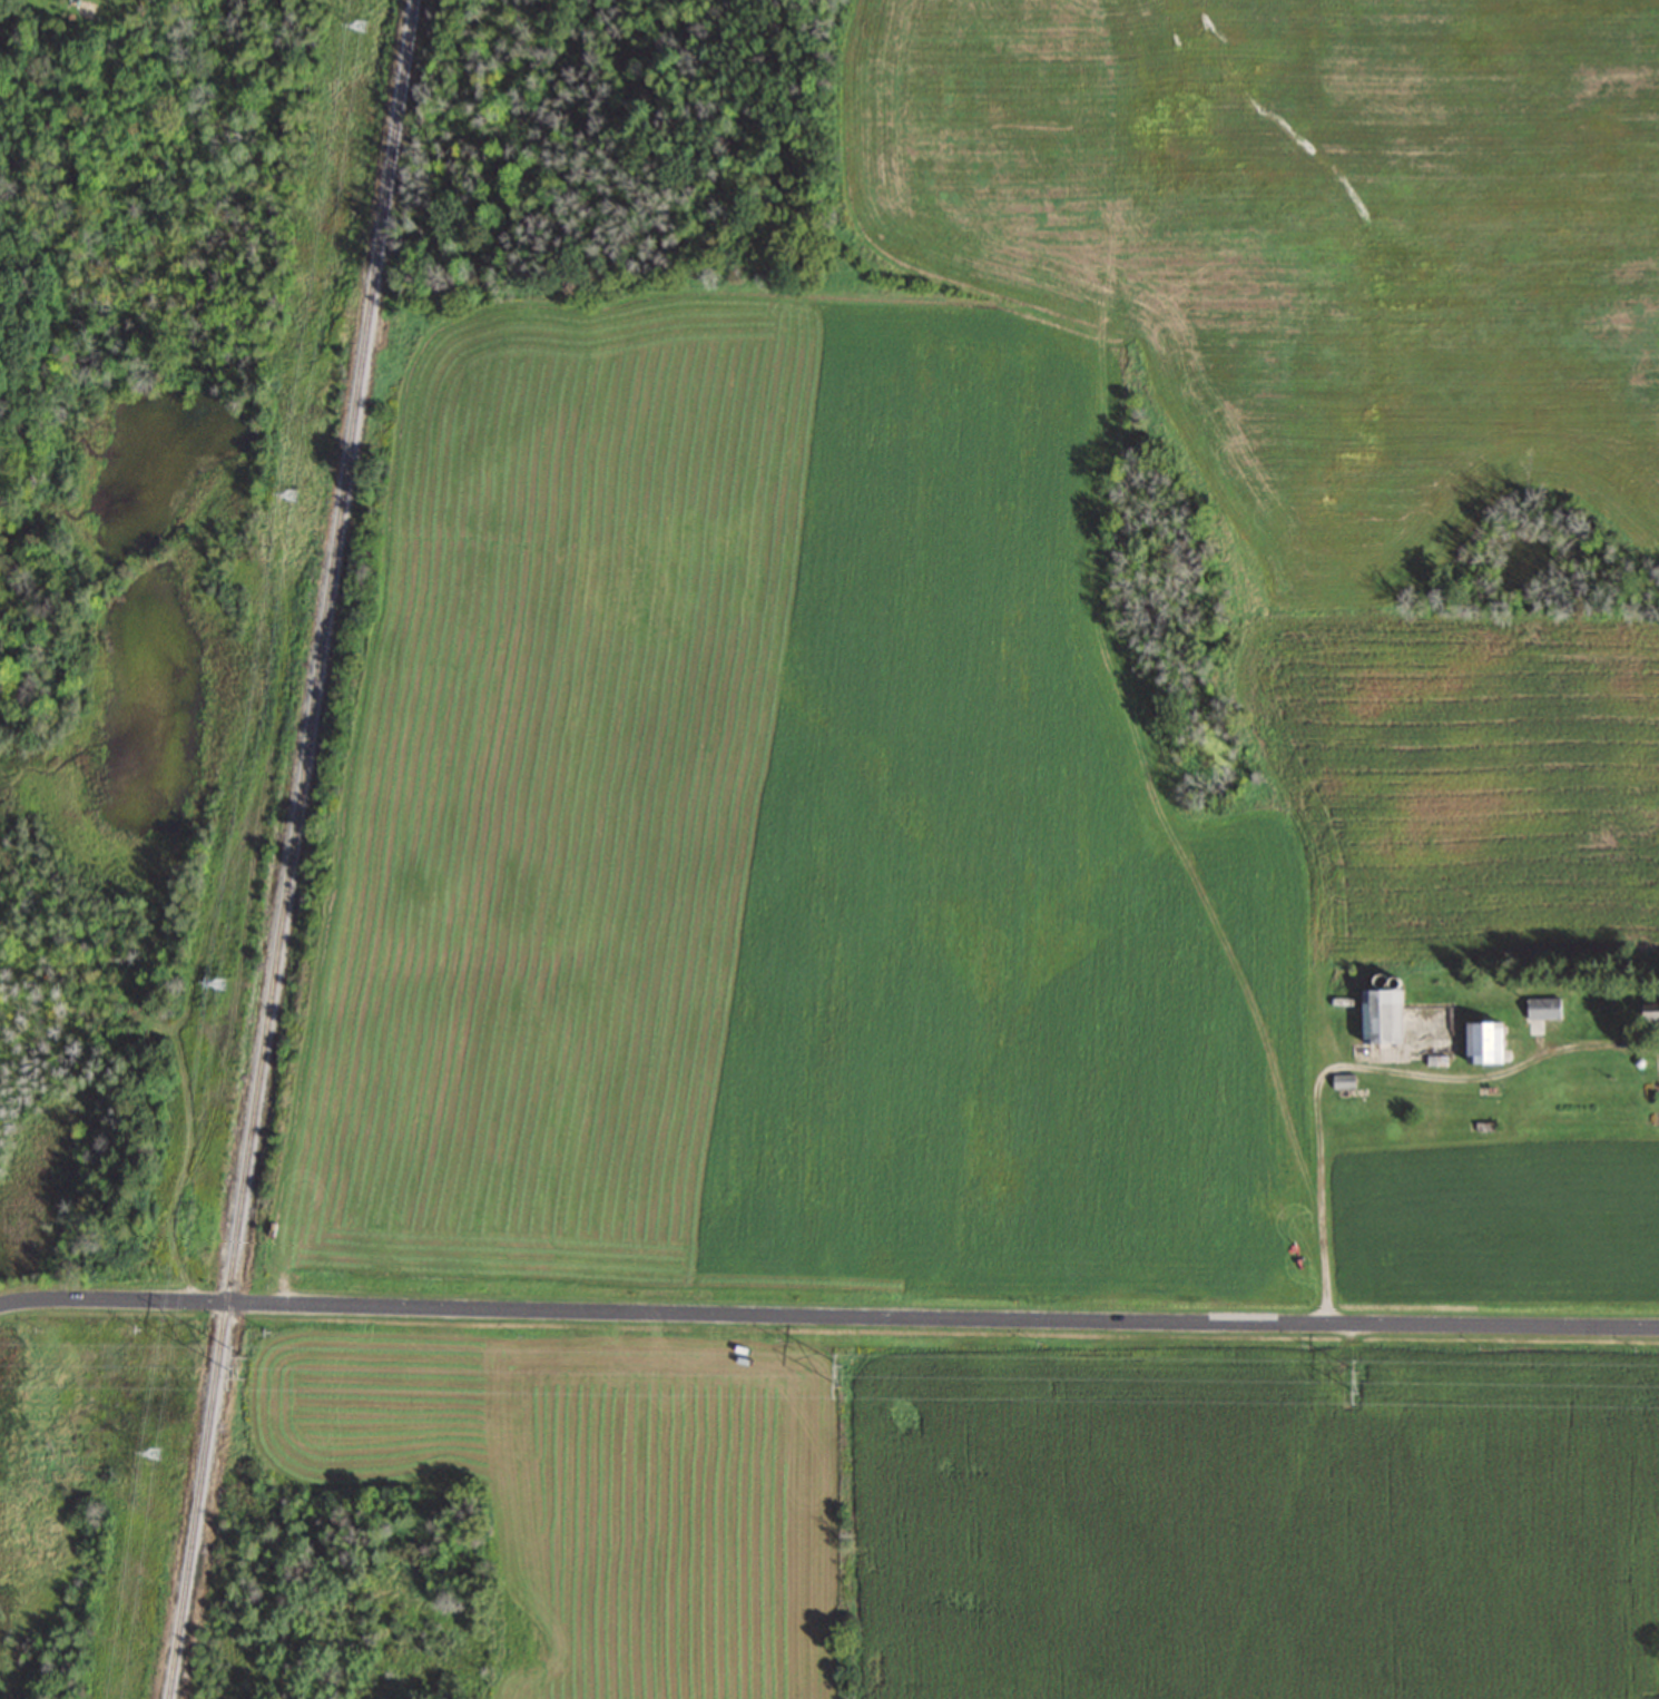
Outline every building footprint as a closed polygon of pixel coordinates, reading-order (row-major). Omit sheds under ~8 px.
[(1395,1041),(1395,988),(1356,988),(1356,1041),(1395,1041)] [(1562,996),(1524,996),(1524,1018),(1562,1018),(1562,996)] [(1658,1026),(1658,999),(1635,999),(1635,1026),(1658,1026)] [(1497,1020),(1461,1020),(1461,1062),(1497,1062),(1497,1020)]
